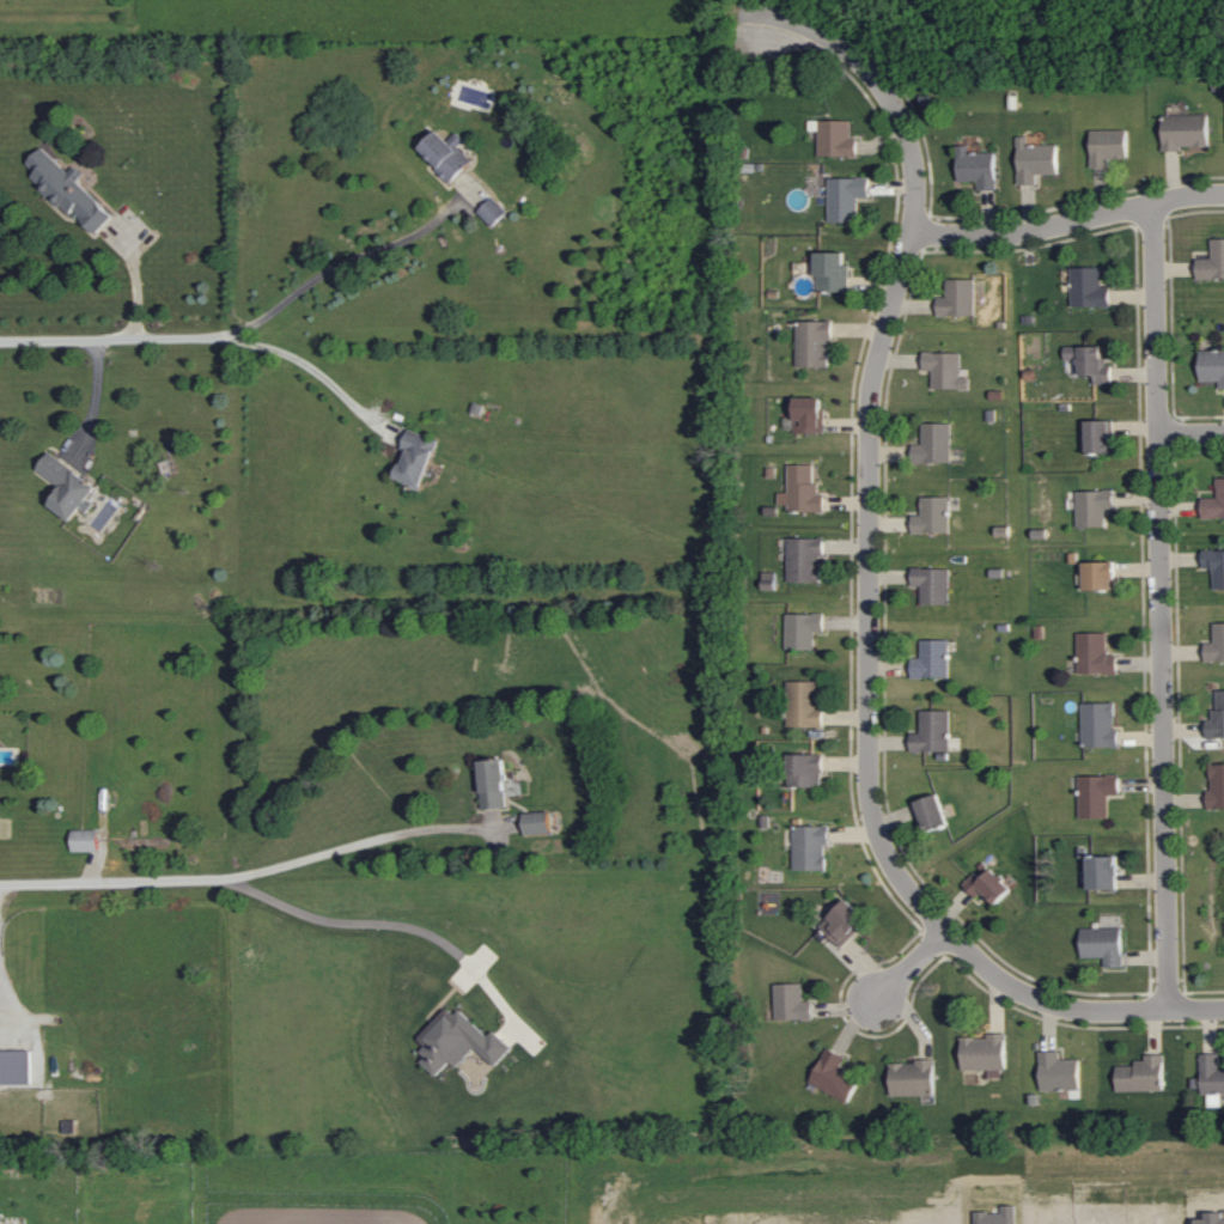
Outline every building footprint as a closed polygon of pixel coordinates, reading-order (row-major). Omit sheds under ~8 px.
[(1162,115),(1163,152),(1181,152),(1181,148),(1209,147),(1208,114),(1162,115)] [(818,157),(857,158),(858,138),(850,138),(851,121),(819,121),(818,157)] [(1091,131),(1092,169),(1108,168),(1108,160),(1128,159),(1127,130),(1091,131)] [(418,149),(450,184),(473,163),(458,147),(464,141),(457,133),(447,142),(437,132),(418,149)] [(1028,138),(1017,138),(1018,185),(1036,185),(1036,175),(1058,175),(1057,145),(1028,146),(1028,138)] [(977,182),(978,191),(996,191),(995,153),(969,154),(969,146),(957,146),(958,182),(977,182)] [(92,237),(111,217),(76,182),(82,175),(74,167),(67,174),(41,148),(26,164),(34,173),(31,176),(92,237)] [(828,223),(858,223),(858,198),(869,198),(869,179),(828,179),(828,223)] [(493,228),(507,212),(492,198),(477,214),(493,228)] [(1212,240),(1212,259),(1197,259),(1197,279),(1223,279),(1223,239),(1212,240)] [(817,253),(816,292),(848,293),(850,265),(844,264),(845,254),(817,253)] [(1102,268),(1071,268),(1071,308),(1111,307),(1110,287),(1102,287),(1102,268)] [(937,298),(937,316),(975,316),(975,280),(946,280),(947,298),(937,298)] [(796,368),(831,368),(830,322),(796,322),(796,368)] [(1094,377),(1094,385),(1112,385),(1112,366),(1104,366),(1103,347),(1064,347),(1064,361),(1079,361),(1079,377),(1094,377)] [(1220,390),(1223,390),(1223,351),(1199,351),(1199,382),(1220,382),(1220,390)] [(960,354),(923,353),(923,371),(932,371),(932,390),(969,390),(969,378),(960,378),(960,354)] [(824,399),(794,399),(795,435),(824,434),(824,399)] [(1087,421),(1086,454),(1111,455),(1112,421),(1087,421)] [(951,424),(922,424),(922,445),(912,445),(912,464),(951,463),(951,424)] [(401,449),(406,450),(395,481),(421,490),(438,442),(407,431),(401,449)] [(70,523),(96,488),(49,454),(37,470),(61,489),(48,506),(70,523)] [(787,465),(788,512),(824,512),(824,495),(815,495),(814,464),(787,465)] [(1216,479),(1216,498),(1202,499),(1202,519),(1223,519),(1223,479),(1216,479)] [(1105,510),(1114,509),(1114,491),(1076,491),(1077,528),(1106,527),(1105,510)] [(949,497),(920,497),(920,515),(912,515),(912,532),(949,533),(949,497)] [(788,537),(787,581),(823,582),(823,538),(788,537)] [(1203,549),(1203,567),(1213,568),(1213,588),(1223,588),(1223,549),(1203,549)] [(1084,562),(1084,589),(1115,589),(1115,561),(1084,562)] [(921,586),(920,604),(949,604),(949,568),(912,568),(912,586),(921,586)] [(776,572),(762,571),(762,590),(776,590),(776,572)] [(785,649),(814,649),(815,631),(823,632),(823,613),(786,612),(785,649)] [(1223,660),(1223,622),(1213,622),(1213,642),(1205,642),(1205,660),(1223,660)] [(1107,632),(1077,633),(1078,673),(1118,673),(1117,654),(1107,654),(1107,632)] [(949,640),(920,639),(920,657),(912,657),(912,677),(949,677),(949,640)] [(821,726),(822,681),(788,681),(787,726),(821,726)] [(1214,690),(1215,719),(1206,719),(1207,738),(1223,737),(1223,690),(1214,690)] [(1082,703),(1082,747),(1118,747),(1118,730),(1114,730),(1115,703),(1082,703)] [(911,752),(951,750),(950,710),(920,710),(921,733),(910,733),(911,752)] [(822,754),(789,754),(789,786),(822,786),(822,754)] [(479,760),(481,808),(506,807),(504,759),(479,760)] [(1209,764),(1210,807),(1223,807),(1223,764),(1209,764)] [(1078,775),(1079,818),(1109,817),(1108,794),(1120,794),(1119,775),(1078,775)] [(916,801),(926,831),(948,824),(939,793),(916,801)] [(524,834),(550,833),(549,811),(523,812),(524,834)] [(827,826),(793,826),(793,870),(826,870),(827,826)] [(97,852),(97,830),(71,829),(71,851),(97,852)] [(1088,890),(1119,889),(1118,856),(1087,857),(1088,890)] [(980,870),(979,868),(963,885),(978,900),(985,893),(997,905),(1013,889),(986,863),(980,870)] [(840,947),(866,921),(846,900),(819,926),(840,947)] [(1081,928),(1082,957),(1104,957),(1104,967),(1123,966),(1122,927),(1081,928)] [(775,1020),(812,1019),(812,1001),(803,1001),(803,983),(774,984),(775,1020)] [(475,1047),(494,1066),(512,1048),(493,1031),(488,1036),(459,1009),(454,1015),(446,1007),(417,1039),(428,1048),(417,1059),(436,1077),(450,1061),(456,1067),(475,1047)] [(988,1070),(988,1077),(1005,1077),(1006,1033),(988,1033),(988,1038),(962,1037),(962,1070),(988,1070)] [(839,1069),(845,1055),(826,1047),(810,1084),(848,1100),(858,1077),(839,1069)] [(0,1051),(0,1084),(30,1084),(29,1050),(0,1051)] [(1041,1091),(1080,1090),(1079,1059),(1060,1059),(1060,1051),(1040,1051),(1041,1091)] [(1220,1069),(1220,1053),(1200,1054),(1201,1095),(1208,1095),(1208,1107),(1222,1107),(1222,1094),(1223,1094),(1223,1069),(1220,1069)] [(1164,1091),(1163,1055),(1144,1055),(1145,1063),(1116,1064),(1117,1091),(1164,1091)] [(934,1061),(890,1062),(891,1096),(935,1095),(934,1061)]
